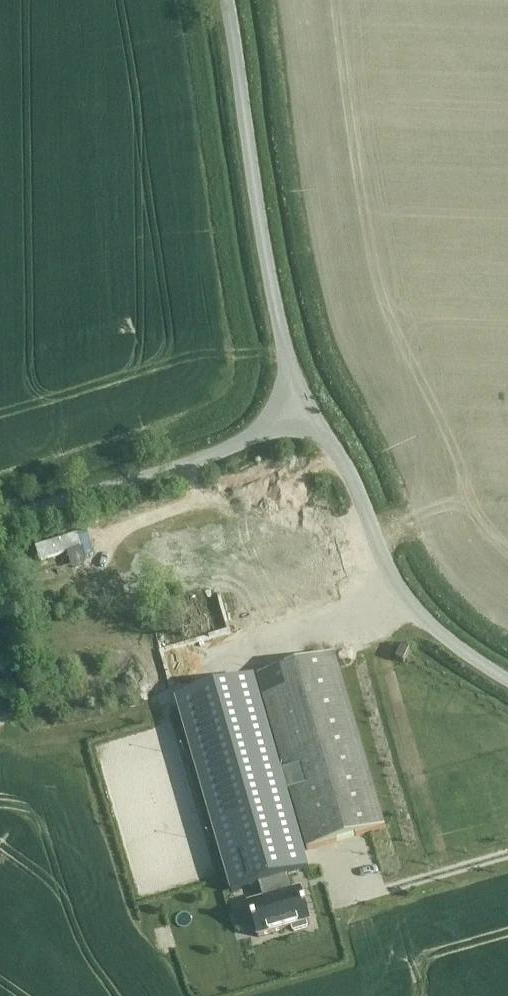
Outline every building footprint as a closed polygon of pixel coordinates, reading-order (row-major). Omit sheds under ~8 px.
[(195,496),(75,528),(93,597),(214,565),(195,496)] [(287,579),(340,565),(328,519),(254,538),(261,567),(264,567),(266,576),(277,573),(275,566),(283,564),(287,579)] [(410,650),(402,646),(396,658),(405,662),(410,650)] [(335,654),(256,677),(307,849),(386,826),(335,654)] [(187,697),(176,700),(232,893),(259,885),(289,876),(309,871),(253,678),(187,697)] [(263,900),(248,904),(258,938),(293,928),(294,932),(308,928),(307,924),(310,923),(301,889),(293,891),(291,884),(289,876),(259,885),(263,900)]
